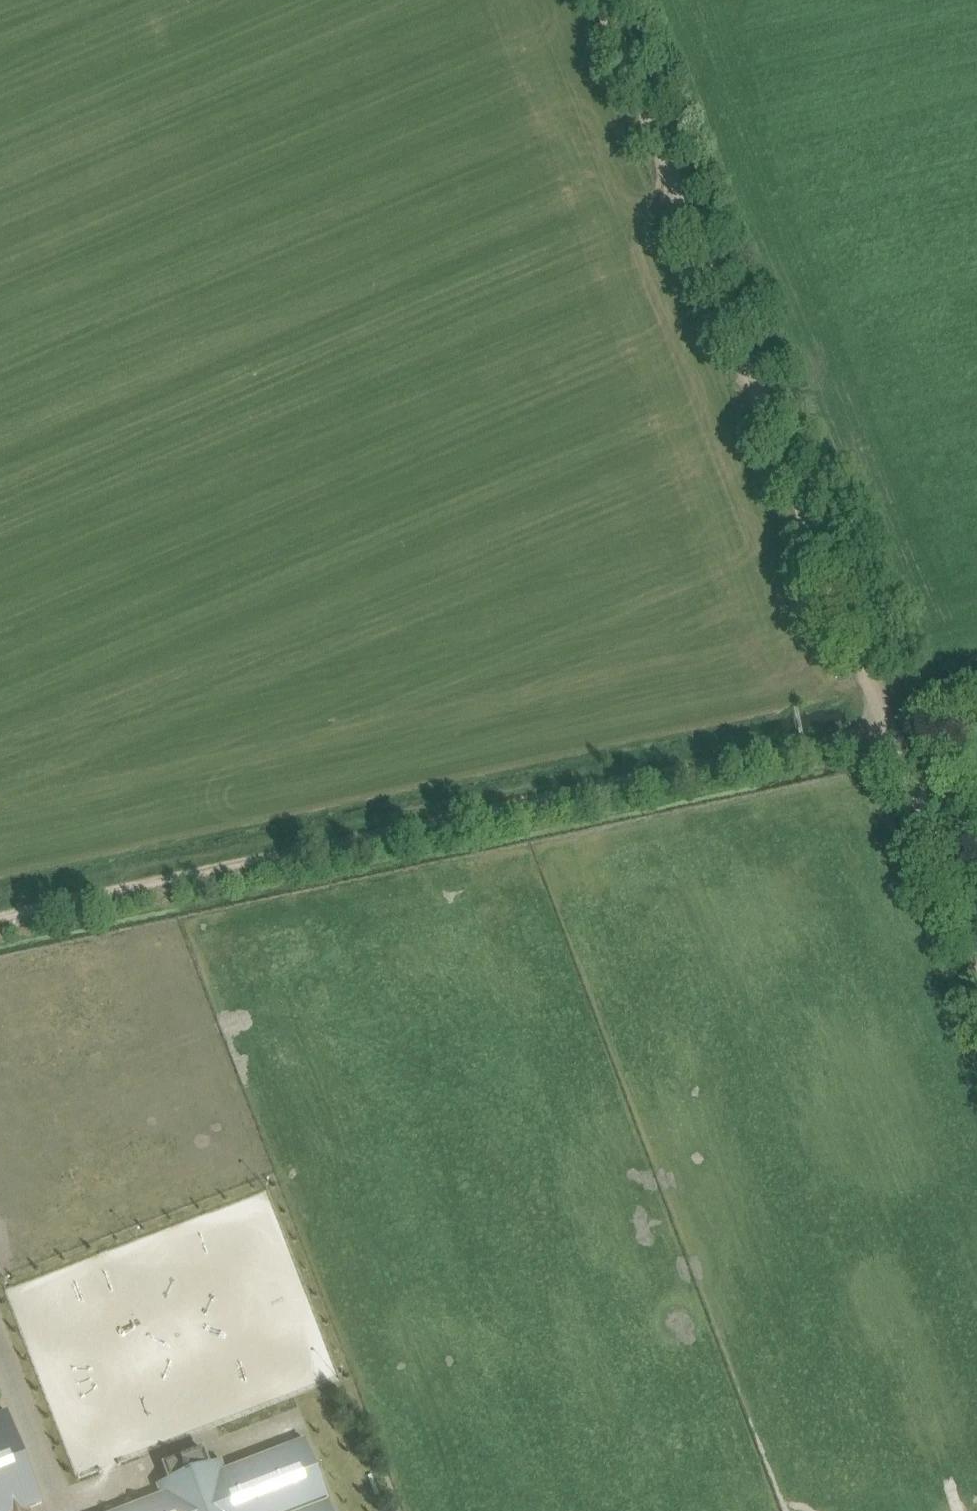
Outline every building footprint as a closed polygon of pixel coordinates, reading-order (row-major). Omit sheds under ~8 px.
[(41,1503),(7,1413),(0,1416),(0,1510),(20,1510),(41,1503)] [(306,1441),(225,1472),(221,1460),(208,1465),(203,1451),(163,1466),(169,1480),(156,1485),(161,1497),(124,1510),(332,1510),(306,1441)]
